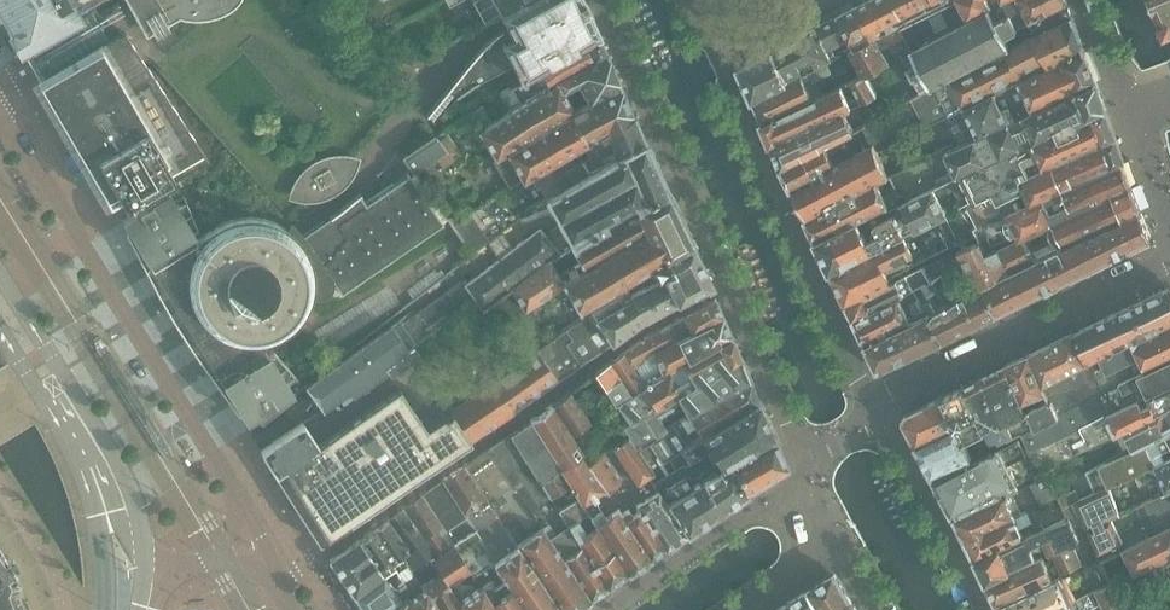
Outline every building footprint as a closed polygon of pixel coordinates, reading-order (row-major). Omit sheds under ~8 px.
[(12,31),(8,33),(19,51),(22,50),(22,51),(23,50),(22,49),(76,19),(76,20),(80,18),(79,16),(89,11),(84,3),(89,0),(0,0),(0,11),(12,31)] [(142,19),(149,32),(177,17),(203,19),(227,10),(239,0),(132,0),(142,19)] [(583,2),(582,0),(529,0),(502,15),(504,18),(508,26),(496,34),(484,45),(473,58),(448,88),(457,95),(455,96),(456,98),(472,87),(514,64),(522,80),(543,68),(597,34),(586,12),(587,12),(586,10),(587,9),(583,2)] [(484,24),(502,14),(502,15),(529,0),(471,0),(484,24)] [(856,7),(872,39),(889,30),(873,0),(869,0),(864,2),(856,7)] [(889,30),(899,25),(905,22),(894,0),(873,0),(889,30)] [(905,22),(919,14),(912,0),(894,0),(905,22)] [(899,25),(906,38),(919,62),(908,68),(921,93),(939,84),(1007,50),(1005,46),(1009,44),(1006,37),(1012,34),(1011,31),(1003,16),(997,19),(990,6),(991,6),(990,6),(966,18),(956,0),(947,0),(919,14),(905,22),(899,25)] [(919,14),(947,0),(912,0),(919,14)] [(966,18),(990,6),(991,6),(988,0),(956,0),(966,18)] [(1010,13),(1003,16),(1011,31),(1068,2),(1067,0),(1003,0),(1010,13)] [(1155,14),(1161,26),(1165,34),(1165,35),(1166,38),(1169,36),(1169,0),(1149,0),(1155,14)] [(1011,31),(1012,34),(1006,37),(1009,44),(1005,46),(1007,50),(1073,16),(1068,2),(1011,31)] [(839,15),(815,28),(827,51),(828,50),(831,49),(851,39),(855,48),(872,39),(856,7),(839,15)] [(1007,50),(939,84),(954,112),(954,113),(1022,80),(1019,73),(1045,60),(1048,67),(1084,49),(1073,16),(1007,50)] [(855,48),(850,50),(862,76),(864,78),(867,76),(891,62),(884,49),(906,38),(899,25),(889,30),(872,39),(855,48)] [(802,74),(833,60),(828,50),(827,51),(815,28),(773,50),(789,82),(802,75),(802,74)] [(75,60),(76,61),(71,64),(71,63),(37,82),(110,206),(121,199),(123,204),(124,205),(126,205),(127,205),(128,205),(172,180),(172,179),(173,178),(173,177),(173,176),(171,173),(202,155),(206,160),(207,159),(124,32),(101,45),(75,60)] [(597,36),(597,34),(543,68),(522,80),(499,94),(509,110),(534,94),(604,52),(604,51),(603,52),(601,47),(602,47),(597,36)] [(1048,67),(1022,80),(954,113),(968,141),(1009,123),(1023,116),(1024,116),(1096,82),(1084,49),(1048,67)] [(743,65),(738,67),(753,100),(789,82),(773,50),(743,65)] [(507,111),(476,130),(495,159),(574,110),(564,91),(577,84),(588,102),(617,85),(615,81),(616,80),(611,69),(609,65),(610,65),(605,53),(604,52),(534,94),(509,110),(507,111)] [(789,82),(753,100),(764,123),(814,99),(802,75),(789,82)] [(764,123),(773,144),(846,111),(878,96),(867,76),(864,78),(862,76),(841,85),(814,99),(764,123)] [(1105,109),(1106,109),(1096,82),(1024,116),(1023,116),(1009,123),(968,141),(945,152),(955,171),(936,181),(939,187),(940,188),(946,185),(1031,144),(1105,109)] [(783,167),(794,192),(876,150),(873,144),(909,126),(906,120),(919,113),(926,128),(954,112),(939,84),(921,93),(856,130),(783,167)] [(618,86),(618,85),(617,85),(588,102),(574,110),(495,159),(493,160),(508,186),(520,179),(522,182),(533,176),(631,116),(618,86)] [(949,192),(953,190),(962,209),(972,230),(973,229),(1056,191),(1110,167),(1121,162),(1122,161),(1115,137),(1105,109),(1031,144),(946,185),(949,190),(949,192)] [(846,111),(773,144),(776,150),(783,167),(856,130),(848,116),(846,111)] [(533,176),(545,197),(547,200),(642,141),(641,139),(640,139),(638,134),(639,134),(631,116),(533,176)] [(408,155),(405,157),(416,172),(417,172),(446,152),(436,137),(435,137),(408,155)] [(661,184),(660,180),(659,180),(657,175),(657,174),(656,170),(654,171),(652,165),(653,164),(651,161),(648,155),(648,154),(647,151),(646,151),(644,145),(642,141),(547,200),(555,217),(560,227),(570,247),(666,193),(664,190),(663,190),(660,185),(661,184)] [(876,150),(794,192),(807,219),(889,178),(876,150)] [(294,181),(290,193),(290,194),(314,204),(351,184),(356,154),(340,152),(319,157),(303,167),(294,181)] [(1131,186),(1131,185),(1130,181),(1128,175),(1127,172),(1126,169),(1125,166),(1123,162),(1122,161),(1121,162),(1110,167),(1056,191),(973,229),(978,239),(985,253),(999,247),(1023,238),(1049,226),(1057,222),(1068,217),(1078,212),(1091,205),(1116,193),(1130,187),(1131,186)] [(193,231),(142,262),(146,271),(157,292),(171,316),(171,317),(173,319),(174,321),(175,324),(177,326),(178,328),(179,330),(181,333),(182,335),(184,337),(185,339),(187,341),(188,343),(189,346),(212,378),(218,386),(269,354),(264,346),(274,340),(284,334),(285,333),(286,333),(286,332),(287,332),(288,331),(289,331),(289,330),(290,330),(290,329),(291,329),(291,328),(292,328),(293,327),(294,326),(295,326),(295,325),(296,324),(297,323),(298,322),(299,321),(299,320),(300,320),(300,319),(301,318),(302,317),(302,316),(303,315),(304,314),(304,313),(304,312),(305,312),(305,311),(306,310),(306,309),(307,308),(307,307),(308,306),(308,305),(309,304),(309,303),(309,302),(310,302),(310,301),(310,300),(310,299),(311,298),(311,297),(311,296),(318,297),(319,297),(320,297),(320,298),(321,297),(322,297),(323,297),(324,297),(325,297),(325,296),(326,296),(327,296),(327,295),(328,295),(329,294),(330,293),(331,292),(331,291),(332,291),(332,290),(333,289),(333,288),(333,287),(333,286),(334,286),(334,285),(334,284),(334,283),(335,284),(342,294),(442,225),(444,224),(442,222),(447,218),(448,218),(417,172),(416,172),(410,175),(409,173),(407,175),(393,185),(393,184),(366,203),(361,195),(361,194),(360,193),(341,209),(336,213),(330,217),(331,219),(332,218),(336,223),(308,243),(303,236),(299,232),(297,230),(291,225),(287,230),(286,229),(285,228),(284,228),(284,227),(283,227),(282,227),(281,226),(280,225),(279,225),(278,224),(277,224),(276,224),(276,223),(275,223),(274,223),(273,222),(272,222),(271,221),(270,221),(269,221),(268,220),(267,220),(266,220),(265,220),(264,219),(263,219),(262,219),(261,219),(260,219),(259,219),(259,218),(258,218),(257,218),(256,218),(255,218),(254,218),(253,218),(252,218),(251,218),(250,218),(249,218),(248,218),(247,218),(246,218),(245,218),(244,218),(243,218),(242,218),(241,218),(240,219),(239,219),(238,219),(237,219),(236,219),(235,219),(235,220),(234,220),(233,220),(232,220),(231,221),(230,221),(229,221),(229,222),(228,222),(227,222),(226,223),(225,223),(224,223),(224,224),(223,224),(222,224),(222,225),(221,225),(220,225),(220,226),(219,226),(218,226),(218,227),(206,234),(198,239),(193,231)] [(817,241),(890,205),(880,186),(891,180),(889,178),(807,219),(806,219),(817,241)] [(936,197),(949,190),(946,185),(940,188),(939,187),(893,210),(890,205),(817,241),(832,271),(905,237),(946,216),(936,197)] [(1068,217),(1057,222),(1049,226),(1023,238),(1033,260),(1059,248),(1102,229),(1127,217),(1141,211),(1131,186),(1130,187),(1116,193),(1091,205),(1078,212),(1068,217)] [(131,215),(123,220),(129,229),(125,232),(133,247),(142,262),(193,231),(197,228),(188,205),(184,195),(183,196),(184,197),(175,201),(167,189),(133,213),(131,215)] [(558,274),(550,260),(509,289),(524,312),(563,285),(579,310),(622,286),(650,267),(654,273),(691,251),(689,247),(690,246),(688,240),(687,240),(676,217),(677,217),(676,216),(675,217),(672,211),(673,210),(672,208),(672,209),(667,197),(666,193),(570,247),(580,262),(558,274)] [(1102,229),(1059,248),(1033,260),(1010,271),(999,247),(985,253),(978,239),(961,247),(957,248),(976,288),(983,285),(997,313),(1044,290),(1044,289),(1055,284),(1055,285),(1151,238),(1151,236),(1141,211),(1127,217),(1102,229)] [(471,216),(455,228),(472,254),(489,241),(471,216)] [(957,248),(961,247),(946,216),(905,237),(832,271),(845,299),(919,265),(948,251),(957,248)] [(540,228),(464,286),(475,300),(482,310),(509,289),(550,260),(560,253),(570,247),(560,227),(545,234),(540,228)] [(999,247),(1010,271),(1033,260),(1023,238),(999,247)] [(919,265),(845,299),(847,304),(855,319),(898,298),(912,291),(921,308),(933,302),(936,307),(976,288),(957,248),(948,251),(919,265)] [(695,259),(696,259),(695,256),(694,257),(691,251),(654,273),(657,279),(629,293),(626,288),(592,310),(569,325),(546,342),(569,374),(580,366),(590,359),(645,320),(707,286),(709,285),(699,264),(698,264),(695,259)] [(391,325),(305,386),(309,391),(322,411),(350,391),(353,396),(388,372),(391,376),(420,356),(413,345),(475,300),(464,286),(461,281),(394,330),(391,325)] [(936,307),(928,311),(943,340),(997,313),(983,285),(976,288),(936,307)] [(1135,303),(1151,334),(1169,324),(1169,287),(1135,303)] [(898,298),(907,317),(864,338),(866,342),(865,343),(866,344),(866,345),(867,347),(870,353),(870,354),(871,354),(873,359),(873,360),(874,360),(877,366),(876,366),(877,368),(878,368),(878,370),(943,340),(928,311),(936,307),(933,302),(921,308),(912,291),(898,298)] [(855,319),(860,331),(861,333),(861,332),(863,336),(863,337),(863,339),(864,338),(907,317),(898,298),(855,319)] [(715,301),(714,299),(696,309),(683,316),(668,324),(679,341),(721,315),(715,303),(715,302),(715,301)] [(1089,346),(1086,348),(1093,361),(1045,385),(1060,413),(1101,393),(1094,380),(1095,371),(1134,351),(1130,345),(1151,334),(1135,303),(1081,329),(1077,331),(1082,341),(1086,339),(1089,346)] [(721,315),(679,341),(668,324),(645,337),(622,352),(612,359),(628,383),(635,394),(729,336),(730,336),(729,334),(728,332),(724,322),(721,315)] [(1094,380),(1101,393),(1169,359),(1169,324),(1151,334),(1130,345),(1134,351),(1095,371),(1094,380)] [(1086,348),(1089,346),(1086,339),(1082,341),(1077,331),(1074,333),(1051,345),(1030,355),(1045,385),(1093,361),(1086,348)] [(609,395),(614,404),(615,403),(628,422),(622,426),(628,435),(630,434),(638,446),(679,421),(747,378),(747,377),(746,377),(744,372),(742,367),(739,361),(740,361),(739,360),(740,360),(739,358),(737,354),(732,343),(732,342),(730,338),(731,338),(730,336),(729,337),(729,336),(635,394),(628,383),(609,395)] [(513,414),(549,388),(569,374),(546,342),(491,383),(489,379),(454,403),(452,400),(444,406),(448,412),(470,442),(513,414)] [(269,354),(218,386),(228,400),(239,415),(242,412),(247,421),(248,421),(257,415),(260,420),(261,421),(294,395),(294,394),(287,383),(295,377),(296,378),(297,377),(281,359),(274,351),(269,354)] [(1034,412),(1026,416),(1031,427),(1060,413),(1045,385),(1030,355),(1006,365),(1006,366),(1024,400),(1027,399),(1034,412)] [(612,359),(594,373),(609,395),(628,383),(612,359)] [(1021,432),(1030,452),(1169,384),(1169,359),(1101,393),(1060,413),(1031,427),(1021,432)] [(1031,427),(1026,416),(1034,412),(1027,399),(1024,400),(1006,366),(980,378),(1010,437),(1021,432),(1031,427)] [(747,378),(679,421),(686,431),(685,431),(692,441),(700,436),(701,437),(756,402),(753,393),(752,393),(751,388),(747,379),(747,378)] [(980,378),(963,387),(977,415),(986,432),(995,428),(1002,441),(1010,437),(980,378)] [(1030,452),(1038,467),(1045,464),(1050,467),(1124,432),(1162,413),(1169,409),(1169,384),(1030,452)] [(977,415),(963,387),(943,396),(926,405),(925,404),(907,413),(907,414),(906,415),(905,416),(904,418),(904,419),(904,420),(904,421),(904,422),(904,423),(915,444),(916,444),(977,415)] [(392,495),(391,495),(402,487),(403,487),(405,486),(415,479),(470,442),(448,412),(426,427),(399,388),(318,444),(281,469),(275,474),(274,474),(293,504),(294,504),(300,514),(299,514),(319,544),(321,543),(321,542),(326,539),(364,514),(376,506),(378,504),(389,496),(389,497),(392,495)] [(569,392),(551,405),(571,435),(580,429),(589,443),(599,436),(569,392)] [(759,409),(757,403),(757,404),(756,402),(701,437),(700,436),(692,441),(685,431),(686,431),(679,421),(638,446),(654,471),(650,473),(668,502),(688,489),(687,487),(726,462),(727,464),(771,436),(759,409)] [(551,405),(530,420),(556,459),(563,464),(582,452),(580,449),(589,443),(580,429),(571,435),(551,405)] [(1169,424),(1162,413),(1124,432),(1133,449),(1146,444),(1167,435),(1169,434),(1169,424)] [(925,459),(932,472),(931,472),(932,474),(1002,441),(995,428),(986,432),(977,415),(916,444),(916,445),(917,447),(917,446),(918,447),(924,457),(923,457),(924,459),(925,459)] [(603,530),(608,538),(607,538),(610,543),(611,542),(629,569),(647,557),(650,555),(606,489),(582,452),(563,464),(556,459),(530,420),(526,423),(557,470),(561,467),(567,476),(566,476),(579,495),(600,526),(599,526),(602,531),(603,530)] [(265,448),(261,451),(275,474),(281,469),(318,444),(303,423),(265,448)] [(599,526),(600,526),(579,495),(566,476),(567,476),(561,467),(557,470),(526,423),(510,434),(537,476),(542,484),(537,488),(543,497),(548,493),(608,584),(627,570),(629,569),(611,542),(610,543),(607,538),(608,538),(603,530),(602,531),(599,526)] [(464,466),(515,543),(517,546),(561,609),(571,609),(589,597),(542,525),(523,498),(522,499),(515,489),(537,476),(510,434),(464,466)] [(685,531),(686,532),(668,502),(650,473),(654,471),(638,446),(630,434),(628,435),(597,456),(589,443),(580,449),(582,452),(606,489),(624,477),(666,544),(671,541),(671,542),(671,541),(684,533),(685,532),(685,531)] [(1098,466),(1108,486),(1146,470),(1155,463),(1169,456),(1169,441),(1167,435),(1146,444),(1133,449),(1098,466)] [(784,464),(773,439),(772,437),(771,436),(727,464),(744,492),(764,481),(765,480),(782,470),(784,464)] [(945,497),(944,497),(945,499),(946,499),(948,503),(947,503),(948,505),(949,505),(952,512),(953,513),(1018,482),(1010,464),(1026,456),(1018,440),(935,480),(936,480),(937,484),(938,485),(945,497)] [(1146,470),(1157,483),(1162,494),(1169,491),(1169,456),(1155,463),(1146,470)] [(721,509),(722,508),(729,503),(731,503),(730,502),(735,500),(736,499),(743,494),(745,493),(744,492),(727,464),(726,462),(687,487),(688,489),(668,502),(686,532),(688,531),(688,530),(692,528),(694,527),(694,526),(711,515),(712,515),(713,514),(721,509)] [(442,480),(495,560),(513,587),(528,609),(561,609),(517,546),(515,543),(464,466),(442,480)] [(1058,497),(1045,472),(1035,476),(1036,477),(1036,478),(1036,479),(1036,480),(1036,481),(1036,482),(1035,482),(1035,483),(1034,483),(1034,484),(1031,485),(1041,505),(1058,497)] [(537,488),(542,484),(537,476),(515,489),(522,499),(523,498),(542,525),(589,597),(608,584),(548,493),(543,497),(537,488)] [(666,545),(667,545),(666,544),(624,477),(606,489),(650,555),(651,555),(650,555),(654,552),(654,553),(654,552),(663,546),(664,546),(664,545),(665,545),(665,546),(666,545)] [(422,494),(492,601),(498,609),(528,609),(513,587),(495,560),(442,480),(422,494)] [(1111,517),(1120,513),(1108,486),(1073,503),(1098,555),(1123,543),(1116,527),(1111,517)] [(1111,517),(1116,527),(1135,517),(1145,538),(1169,526),(1169,491),(1162,494),(1121,514),(1120,513),(1111,517)] [(458,600),(450,584),(470,571),(481,585),(459,601),(465,609),(498,609),(492,601),(422,494),(402,508),(437,556),(438,557),(432,561),(458,600)] [(1006,495),(955,519),(966,540),(1016,517),(1006,495)] [(400,552),(404,557),(399,561),(408,575),(437,556),(402,508),(386,520),(406,548),(400,552)] [(1080,543),(1082,541),(1070,515),(1025,536),(976,559),(977,561),(977,562),(979,566),(979,567),(987,582),(987,581),(1043,555),(1044,557),(1053,552),(1063,572),(1083,563),(1074,543),(1079,541),(1080,543)] [(1016,517),(966,540),(974,555),(976,559),(1025,536),(1016,517)] [(400,552),(406,548),(386,520),(372,530),(395,563),(399,561),(404,557),(400,552)] [(1123,549),(1135,574),(1169,557),(1169,526),(1145,538),(1123,549)] [(372,530),(359,540),(381,573),(395,563),(372,530)] [(329,560),(353,595),(359,605),(362,609),(390,609),(399,604),(419,590),(408,575),(399,561),(395,563),(381,573),(359,540),(329,560)] [(14,570),(13,568),(13,569),(13,568),(10,562),(9,563),(9,562),(10,562),(9,561),(8,561),(7,559),(7,560),(0,548),(0,582),(14,572),(15,572),(14,570)] [(1053,577),(1044,557),(1043,555),(987,581),(998,603),(1053,577)] [(438,557),(437,556),(408,575),(419,590),(432,609),(465,609),(459,601),(458,600),(432,561),(438,557)] [(19,583),(14,572),(0,582),(0,609),(29,609),(26,601),(19,598),(16,590),(19,583)] [(829,577),(817,585),(817,584),(810,589),(822,609),(856,609),(848,595),(848,594),(847,593),(839,580),(840,579),(839,578),(838,578),(835,573),(830,576),(829,577)] [(1138,596),(1129,578),(1114,585),(1113,582),(1095,591),(1070,603),(1056,609),(1109,609),(1138,596)] [(1070,603),(1059,580),(1000,607),(1000,608),(999,608),(1000,609),(1056,609),(1070,603)] [(807,591),(803,593),(794,599),(790,602),(789,602),(788,603),(787,604),(783,606),(783,607),(778,609),(822,609),(810,589),(808,589),(809,590),(808,590),(807,591)] [(390,609),(432,609),(419,590),(390,609)] [(1138,596),(1109,609),(1145,609),(1138,596)]
